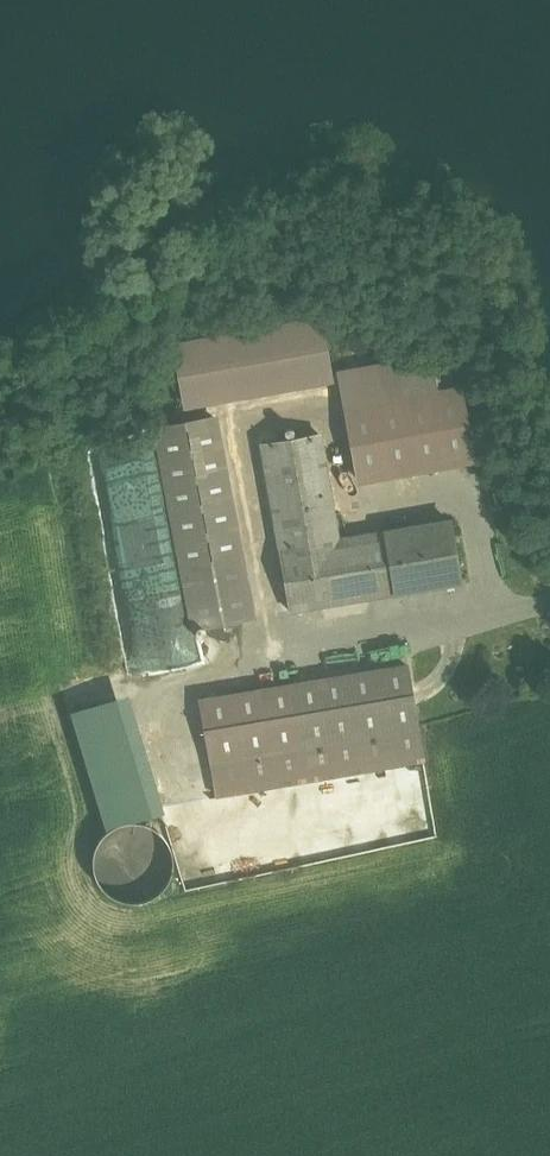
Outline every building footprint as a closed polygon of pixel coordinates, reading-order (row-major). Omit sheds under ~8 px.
[(320,319),(177,344),(188,405),(331,380),(320,319)] [(462,389),(347,409),(360,480),(474,459),(462,389)] [(216,418),(158,429),(195,626),(253,616),(216,418)] [(319,433),(264,442),(283,550),(280,551),(290,610),(395,592),(385,533),(338,541),(319,433)] [(451,522),(385,533),(395,592),(396,592),(462,580),(451,522)] [(131,674),(198,663),(195,644),(182,646),(183,650),(168,653),(170,661),(159,663),(156,644),(144,645),(126,648),(131,674)] [(409,666),(203,701),(220,797),(425,762),(409,666)] [(118,707),(72,719),(103,837),(150,825),(118,707)] [(172,888),(174,873),(171,857),(162,844),(148,836),(133,833),(117,836),(104,845),(96,859),(93,874),(97,890),(106,903),(119,911),(135,914),(150,911),(163,901),(172,888)]
